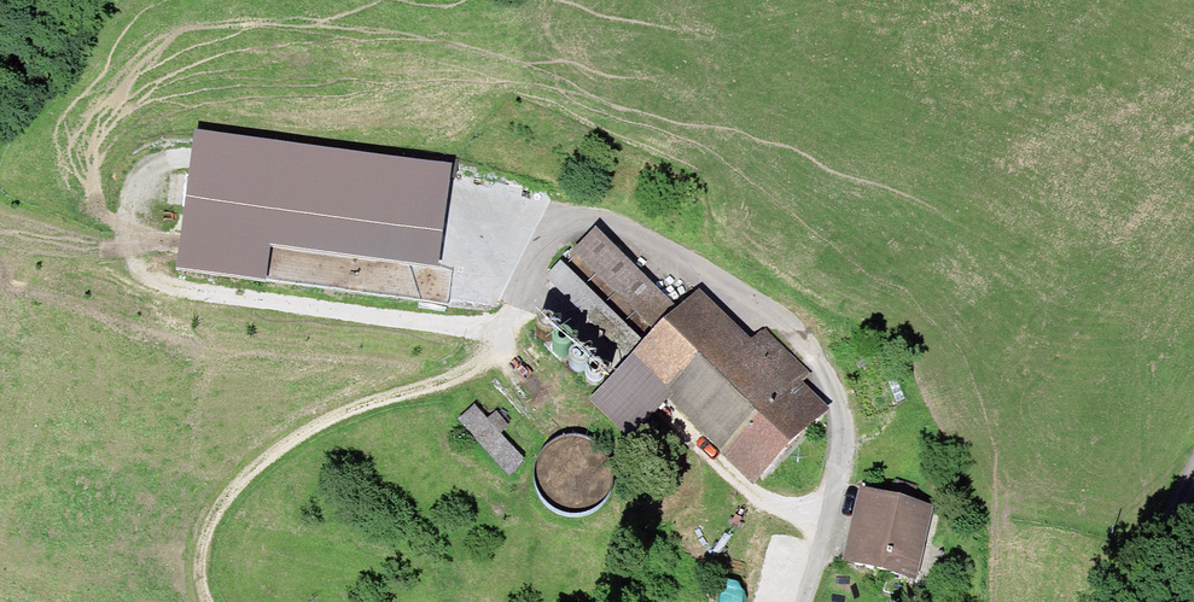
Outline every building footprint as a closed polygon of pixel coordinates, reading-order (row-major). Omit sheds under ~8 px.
[(452,162),(195,126),(175,266),(265,278),(270,243),(438,266),(452,162)] [(679,305),(596,225),(573,249),(655,329),(679,305)] [(640,338),(562,259),(545,275),(628,357),(633,351),(640,338)] [(751,338),(699,286),(679,305),(655,329),(633,351),(666,384),(664,386),(671,393),(667,397),(754,483),(829,407),(801,379),(809,371),(763,326),(751,338)] [(666,384),(633,351),(628,357),(588,397),(628,436),(667,397),(671,393),(664,386),(666,384)] [(488,417),(475,403),(459,418),(508,473),(524,458),(500,431),(508,424),(496,410),(488,417)] [(860,485),(841,559),(916,578),(935,504),(860,485)]
